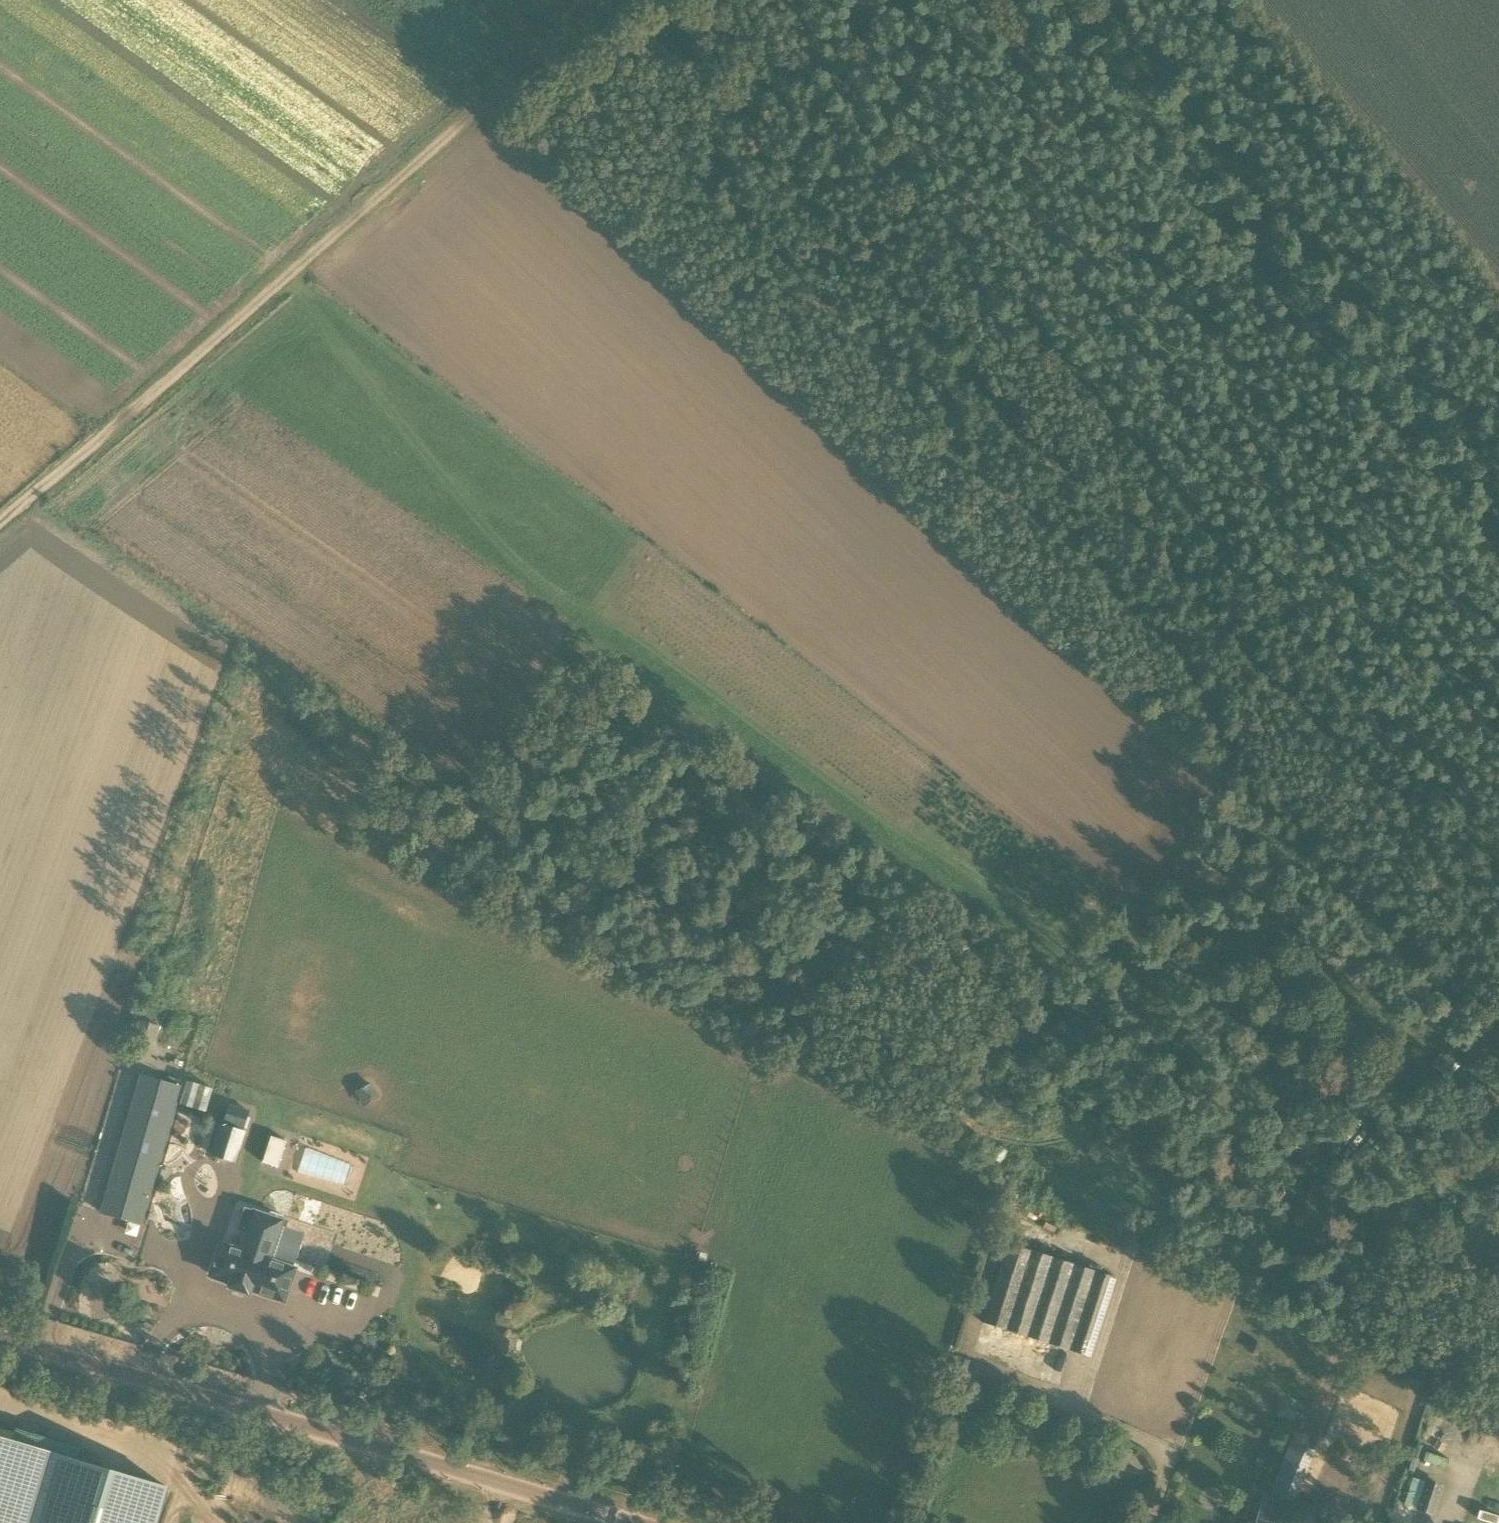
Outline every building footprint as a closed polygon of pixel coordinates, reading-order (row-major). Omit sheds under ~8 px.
[(161,1028),(139,1021),(133,1041),(155,1048),(161,1028)] [(1441,1052),(1431,1065),(1432,1066),(1450,1079),(1459,1065),(1442,1052),(1441,1052)] [(140,1223),(180,1084),(140,1073),(101,1212),(140,1223)] [(356,1093),(365,1109),(381,1099),(373,1084),(356,1093)] [(249,1112),(228,1105),(223,1121),(244,1128),(249,1112)] [(235,1162),(245,1130),(221,1122),(210,1154),(235,1162)] [(273,1138),(268,1161),(284,1164),(289,1140),(273,1138)] [(248,1233),(241,1253),(221,1246),(212,1275),(231,1282),(230,1286),(248,1293),(250,1288),(283,1299),(293,1269),(268,1261),(281,1221),(245,1209),(238,1230),(248,1233)] [(1117,1277),(1095,1270),(1009,1243),(984,1322),(1092,1357),(1117,1277)] [(1262,1344),(1252,1340),(1248,1351),(1258,1355),(1262,1344)] [(53,1452),(0,1437),(0,1522),(32,1522),(53,1452)] [(1269,1492),(1283,1498),(1285,1498),(1306,1446),(1291,1440),(1269,1492)] [(167,1486),(53,1452),(32,1522),(156,1522),(167,1486)] [(1433,1513),(1442,1487),(1427,1482),(1418,1508),(1433,1513)] [(1285,1498),(1283,1498),(1264,1492),(1255,1522),(1278,1522),(1285,1498)]
